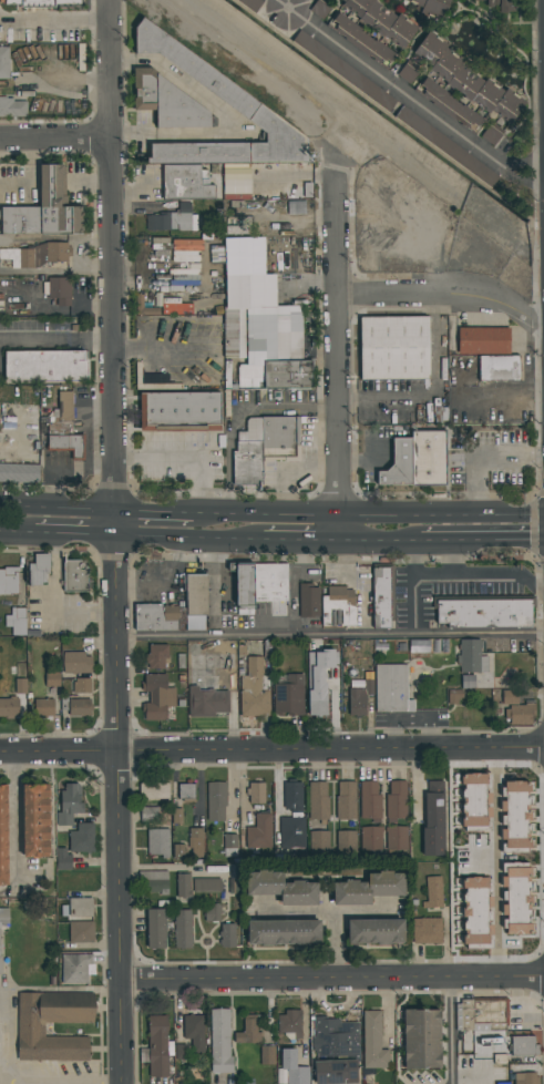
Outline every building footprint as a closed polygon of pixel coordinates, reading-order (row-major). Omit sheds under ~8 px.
[(146,0),(129,0),(128,1),(134,4),(132,8),(140,12),(146,0)] [(261,0),(240,0),(256,12),(263,2),(261,0)] [(419,26),(380,0),(332,0),(404,48),(419,26)] [(450,0),(396,0),(444,17),(450,0)] [(486,4),(486,0),(514,0),(514,12),(507,12),(507,13),(499,13),(499,3),(486,4)] [(396,55),(338,13),(327,27),(385,69),(396,55)] [(307,135),(142,19),(135,28),(136,55),(155,54),(266,132),(266,143),(150,144),(150,155),(146,162),(163,162),(163,200),(215,200),(215,185),(209,185),(208,170),(201,170),(201,163),(220,163),(221,164),(308,163),(307,135)] [(508,125),(522,103),(462,64),(465,59),(427,33),(413,54),(432,67),(428,72),(508,125)] [(0,47),(0,79),(10,78),(9,47),(0,47)] [(417,72),(404,65),(398,75),(411,82),(417,72)] [(134,110),(156,110),(156,128),(211,127),(211,110),(145,68),(134,68),(134,110)] [(0,99),(0,117),(27,117),(26,98),(0,99)] [(493,147),(502,136),(490,125),(481,136),(493,147)] [(1,207),(1,234),(82,233),(82,206),(66,206),(66,165),(40,165),(40,207),(1,207)] [(147,214),(147,230),(194,231),(195,208),(179,208),(179,214),(147,214)] [(238,389),(311,388),(311,361),(302,361),(302,306),(276,306),(276,274),(265,274),(265,237),(224,238),(225,359),(246,358),(246,365),(238,365),(238,389)] [(203,240),(173,240),(173,261),(188,262),(188,257),(194,257),(195,251),(202,251),(203,240)] [(11,260),(11,266),(70,265),(70,246),(0,247),(0,260),(11,260)] [(72,278),(48,277),(48,299),(56,299),(56,306),(71,306),(72,278)] [(144,308),(143,295),(137,295),(137,316),(160,315),(160,308),(144,308)] [(359,317),(428,317),(428,379),(359,379),(359,317)] [(510,353),(510,328),(458,328),(458,354),(510,353)] [(4,352),(5,383),(88,381),(88,360),(84,360),(84,350),(4,352)] [(479,357),(520,356),(520,381),(480,381),(479,357)] [(140,432),(221,431),(221,392),(140,393),(140,432)] [(262,485),(262,455),(298,455),(298,417),(246,417),(246,432),(237,432),(237,451),(233,451),(233,485),(262,485)] [(377,486),(445,485),(445,431),(411,432),(412,438),(393,438),(393,469),(377,470),(377,486)] [(42,437),(42,452),(71,451),(72,460),(83,460),(82,436),(42,437)] [(0,464),(0,482),(39,483),(40,465),(0,464)] [(29,564),(29,585),(49,585),(49,554),(34,554),(34,564),(29,564)] [(87,592),(87,562),(63,562),(64,592),(87,592)] [(287,564),(236,565),(236,615),(254,615),(254,602),(270,602),(270,616),(287,616),(287,564)] [(393,567),(372,568),(373,628),(395,627),(393,567)] [(18,568),(0,569),(0,595),(18,594),(18,568)] [(186,630),(206,631),(207,574),(186,574),(186,630)] [(320,588),(308,589),(307,583),(298,584),(300,618),(321,617),(320,588)] [(355,625),(355,587),(327,588),(327,596),(322,597),(322,625),(355,625)] [(532,601),(437,599),(436,622),(448,622),(448,627),(531,628),(532,601)] [(178,630),(178,605),(135,605),(135,631),(178,630)] [(26,608),(7,608),(7,627),(12,627),(12,636),(25,636),(26,608)] [(459,672),(488,673),(488,657),(481,656),(481,640),(460,639),(459,672)] [(167,645),(147,645),(147,670),(167,669),(167,645)] [(326,716),(326,667),(338,667),(338,651),(309,651),(309,692),(308,692),(308,716),(326,716)] [(92,653),(63,654),(63,674),(92,673),(92,653)] [(241,717),(270,717),(269,690),(263,690),(262,657),(247,657),(247,675),(239,675),(241,717)] [(207,672),(188,672),(189,715),(229,714),(228,690),(207,690),(207,672)] [(46,687),(59,687),(59,673),(45,673),(46,687)] [(275,715),(304,715),(303,674),(285,675),(286,684),(274,684),(275,715)] [(167,675),(144,675),(144,692),(150,692),(150,703),(145,703),(144,721),(167,721),(167,707),(175,707),(175,688),(166,688),(167,675)] [(91,694),(91,678),(74,678),(73,694),(91,694)] [(0,687),(0,695),(8,695),(8,694),(26,694),(26,682),(0,681),(0,687)] [(0,699),(0,718),(19,717),(19,698),(0,699)] [(54,699),(35,700),(35,717),(54,717),(54,699)] [(69,716),(92,717),(92,700),(69,699),(69,716)] [(490,826),(490,793),(487,793),(487,774),(461,774),(462,827),(490,826)] [(356,820),(356,781),(337,782),(338,820),(356,820)] [(361,821),(381,821),(380,781),(360,782),(361,821)] [(407,781),(387,782),(388,821),(408,821),(407,781)] [(444,781),(424,782),(425,856),(445,855),(444,781)] [(139,800),(169,801),(169,783),(140,782),(139,800)] [(226,782),(207,783),(208,821),(226,821),(226,782)] [(302,782),(284,782),(284,812),(302,812),(302,782)] [(309,820),(328,820),(328,782),(309,782),(309,820)] [(531,849),(531,782),(504,782),(504,797),(504,825),(505,825),(505,849),(531,849)] [(265,803),(264,783),(249,783),(250,804),(265,803)] [(23,858),(50,857),(49,784),(22,784),(23,858)] [(73,826),(73,814),(82,814),(81,784),(61,784),(62,813),(57,814),(57,826),(73,826)] [(194,784),(179,784),(179,802),(194,802),(194,784)] [(271,813),(255,814),(255,827),(245,828),(245,850),(272,850),(271,813)] [(305,817),(280,818),(281,849),(306,849),(305,817)] [(69,831),(69,853),(94,852),(93,823),(77,824),(77,831),(69,831)] [(382,827),(362,827),(361,850),(381,850),(382,827)] [(407,852),(407,828),(383,827),(382,851),(407,852)] [(204,829),(189,828),(189,857),(203,858),(204,829)] [(169,829),(148,830),(148,857),(170,857),(169,829)] [(337,854),(356,854),(356,831),(337,831),(337,854)] [(236,834),(223,835),(224,857),(237,857),(236,834)] [(70,870),(69,848),(56,849),(57,870),(70,870)] [(507,935),(531,935),(530,863),(505,863),(505,877),(501,877),(501,887),(506,887),(507,935)] [(147,895),(168,894),(168,871),(139,872),(139,880),(147,879),(147,895)] [(246,896),(280,895),(280,906),(318,906),(317,882),(282,882),(282,871),(246,872),(246,896)] [(404,896),(404,872),(367,872),(367,881),(333,881),(333,906),(371,906),(371,896),(404,896)] [(190,897),(189,874),(177,875),(177,897),(190,897)] [(426,908),(442,908),(441,876),(425,877),(426,908)] [(488,878),(463,878),(463,916),(464,916),(464,944),(491,944),(491,925),(488,925),(488,878)] [(221,879),(193,879),(193,892),(221,893),(221,879)] [(93,899),(69,898),(68,917),(93,917),(93,899)] [(205,922),(220,921),(220,904),(205,904),(205,922)] [(2,975),(1,928),(9,927),(9,908),(0,909),(0,975),(2,975)] [(165,909),(147,909),(148,950),(166,949),(165,909)] [(192,910),(175,910),(174,948),(191,949),(192,910)] [(442,944),(442,918),(413,919),(413,944),(442,944)] [(404,920),(348,919),(347,944),(404,945),(404,920)] [(321,946),(321,921),(247,920),(247,945),(321,946)] [(94,942),(94,921),(69,922),(70,943),(94,942)] [(236,947),(235,924),(220,924),(221,948),(236,947)] [(88,984),(88,975),(94,975),(94,954),(62,954),(62,984),(88,984)] [(89,1061),(89,1037),(44,1036),(45,1023),(94,1023),(94,994),(18,993),(17,1060),(89,1061)] [(461,1031),(507,1031),(507,1001),(461,1001),(461,1031)] [(211,1073),(232,1073),(231,1009),(210,1009),(211,1073)] [(440,1009),(403,1010),(404,1069),(441,1068),(440,1009)] [(364,1068),(389,1068),(388,1050),(382,1050),(382,1011),(363,1011),(364,1068)] [(301,1012),(277,1012),(277,1033),(294,1033),(294,1039),(301,1039),(301,1012)] [(168,1042),(167,1015),(148,1016),(150,1078),(169,1077),(168,1056),(173,1056),(173,1042),(168,1042)] [(183,1016),(184,1040),(191,1039),(192,1053),(205,1052),(204,1015),(183,1016)] [(257,1015),(243,1015),(243,1032),(234,1032),(235,1043),(261,1043),(261,1033),(257,1033),(257,1015)] [(359,1083),(358,1020),(313,1020),(314,1059),(315,1083),(350,1083),(359,1083)] [(511,1056),(537,1055),(537,1036),(511,1036),(511,1056)] [(276,1064),(275,1046),(261,1047),(261,1065),(276,1064)] [(309,1067),(296,1067),(296,1049),(280,1049),(281,1083),(309,1083),(309,1067)] [(538,1073),(514,1073),(514,1083),(539,1083),(538,1073)]
